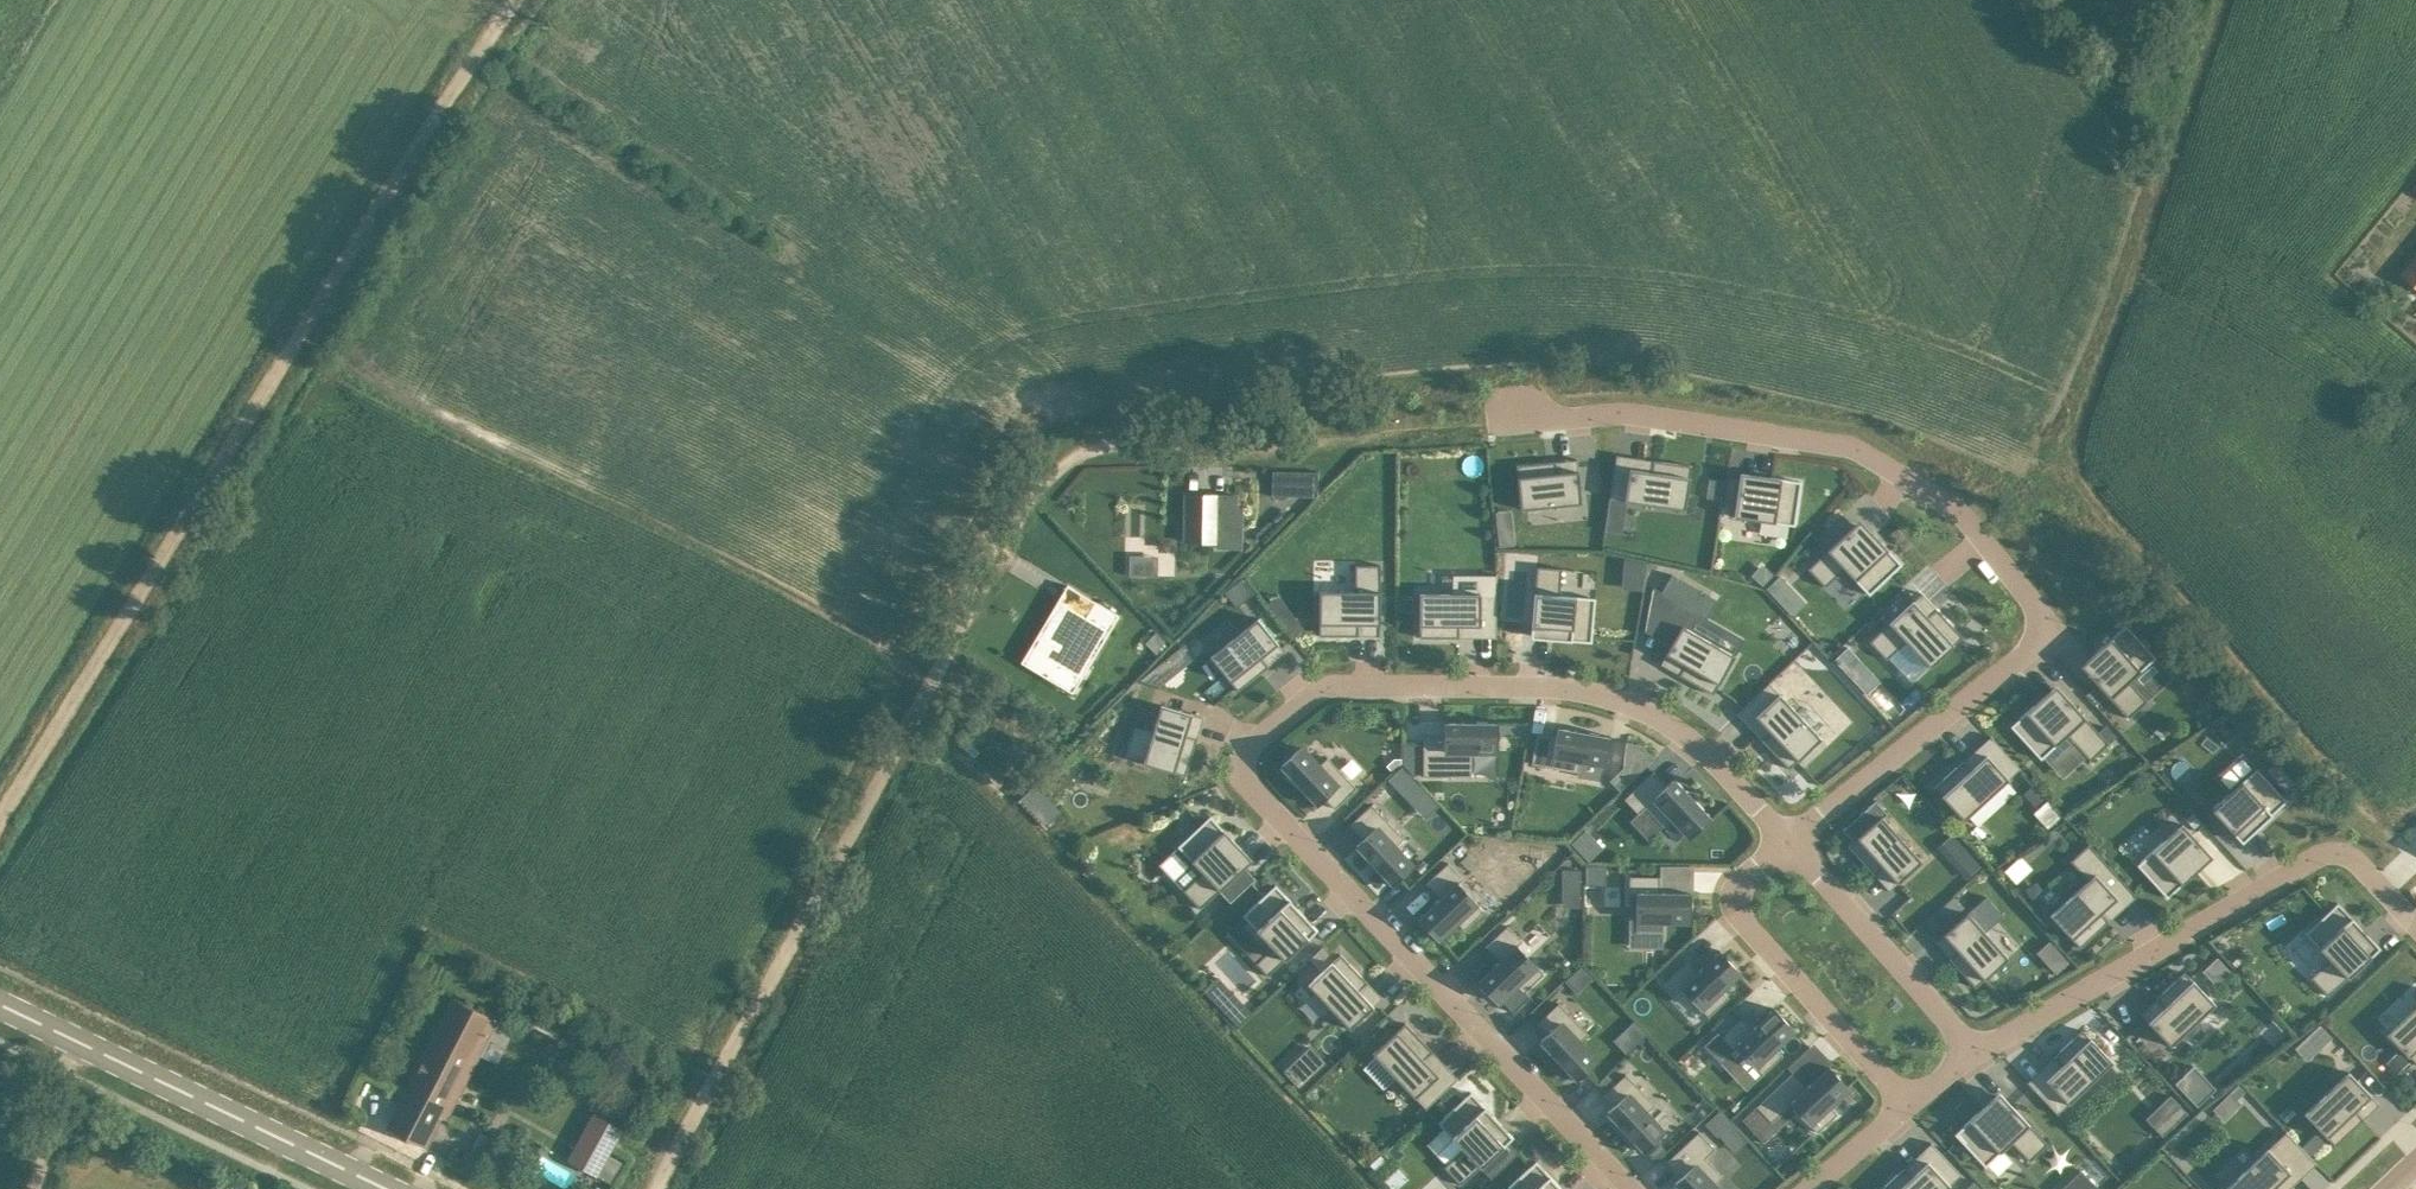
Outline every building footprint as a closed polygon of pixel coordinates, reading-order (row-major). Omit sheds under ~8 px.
[(2402,273),(2415,285),(2415,257),(2402,273)] [(1734,447),(1735,471),(1748,471),(1748,447),(1734,447)] [(1618,454),(1616,454),(1610,498),(1611,498),(1685,509),(1692,465),(1661,461),(1653,460),(1652,466),(1617,461),(1618,454)] [(1582,503),(1577,458),(1575,459),(1576,465),(1556,467),(1555,461),(1547,462),(1547,461),(1517,464),(1521,509),(1582,503)] [(1273,470),(1272,494),(1317,495),(1318,472),(1273,470)] [(1801,481),(1741,472),(1734,515),(1795,524),(1801,481)] [(1707,497),(1721,499),(1724,480),(1709,478),(1707,497)] [(1185,541),(1217,541),(1217,552),(1243,552),(1244,510),(1237,511),(1237,495),(1186,493),(1185,541)] [(1902,563),(1880,541),(1859,519),(1855,524),(1808,568),(1825,587),(1845,568),(1869,594),(1902,563)] [(1513,531),(1498,532),(1499,546),(1515,545),(1513,531)] [(1319,635),(1350,635),(1358,635),(1358,629),(1378,629),(1378,636),(1380,636),(1381,564),(1355,564),(1355,591),(1320,591),(1319,635)] [(1531,630),(1531,636),(1561,639),(1592,642),(1595,597),(1560,594),(1562,568),(1537,566),(1531,630)] [(1766,567),(1758,568),(1752,575),(1763,585),(1773,573),(1766,567)] [(1766,588),(1776,598),(1790,585),(1780,575),(1766,588)] [(1243,576),(1225,591),(1237,606),(1255,592),(1243,576)] [(1494,631),(1494,637),(1496,637),(1497,592),(1420,592),(1419,637),(1450,637),(1451,637),(1459,637),(1459,630),(1494,631)] [(1918,598),(1923,593),(1921,592),(1869,640),(1887,659),(1906,641),(1931,667),(1963,636),(1942,614),(1936,608),(1932,612),(1918,598)] [(1412,598),(1400,598),(1400,610),(1412,610),(1412,598)] [(1027,665),(1051,680),(1060,664),(1082,677),(1119,615),(1096,601),(1086,617),(1063,604),(1027,665)] [(1304,627),(1287,607),(1277,615),(1293,635),(1304,627)] [(1238,690),(1262,671),(1268,666),(1264,661),(1280,648),(1284,653),(1286,652),(1258,617),(1210,655),(1238,690)] [(2156,657),(2125,624),(2103,645),(2081,665),(2085,669),(2128,717),(2147,700),(2129,681),(2156,657)] [(1735,655),(1682,625),(1660,663),(1662,664),(1665,659),(1682,668),(1679,674),(1686,678),(1713,694),(1735,655)] [(1460,636),(1460,657),(1480,656),(1480,635),(1460,636)] [(1848,647),(1835,659),(1846,671),(1859,659),(1848,647)] [(1768,745),(1768,746),(1789,768),(1821,738),(1769,682),(1736,712),(1738,714),(1743,709),(1767,735),(1762,739),(1768,745)] [(2056,684),(2033,705),(2011,726),(2041,758),(2067,734),(2090,760),(2109,743),(2098,731),(2060,689),(2056,684)] [(1197,717),(1203,719),(1204,717),(1161,704),(1160,706),(1143,762),(1186,775),(1195,746),(1195,745),(1197,738),(1191,736),(1197,717)] [(982,743),(990,720),(979,717),(972,739),(982,743)] [(1444,721),(1444,723),(1445,723),(1444,732),(1424,732),(1424,776),(1471,776),(1472,750),(1497,750),(1497,723),(1498,723),(1498,721),(1444,721)] [(2116,736),(2106,725),(2098,731),(2109,743),(2116,736)] [(1558,726),(1557,726),(1557,728),(1558,728),(1556,737),(1537,733),(1532,763),(1577,771),(1580,759),(1605,764),(1610,737),(1611,737),(1611,735),(1610,735),(1558,726)] [(975,744),(962,732),(955,740),(974,757),(979,751),(973,746),(975,744)] [(1957,766),(1934,786),(1964,819),(2020,768),(1994,739),(1990,735),(1989,736),(1993,740),(1993,741),(1967,765),(1963,760),(1957,766)] [(1403,766),(1411,775),(1415,775),(1415,744),(1403,744),(1403,766)] [(1319,765),(1301,747),(1281,765),(1281,764),(1279,766),(1280,766),(1317,805),(1318,804),(1318,803),(1324,797),(1334,808),(1356,787),(1328,757),(1319,765)] [(1634,778),(1647,765),(1637,754),(1624,767),(1610,780),(1620,791),(1634,778)] [(1394,757),(1386,765),(1394,772),(1401,765),(1402,757),(1394,757)] [(2268,772),(2286,791),(2296,781),(2278,762),(2268,772)] [(1411,775),(1403,766),(1402,766),(1389,779),(1402,792),(1415,780),(1411,775)] [(2212,808),(2242,841),(2287,800),(2257,767),(2212,808)] [(1667,785),(1653,770),(1624,797),(1638,812),(1645,806),(1663,825),(1672,817),(1690,835),(1710,817),(1710,818),(1712,816),(1711,816),(1674,777),(1673,778),(1673,779),(1667,785)] [(1017,800),(1041,825),(1059,808),(1034,783),(1017,800)] [(2024,792),(2038,808),(2048,799),(2034,784),(2024,792)] [(1875,800),(1842,829),(1852,841),(1848,845),(1869,868),(1874,873),(1874,874),(1879,870),(1892,884),(1892,885),(1887,889),(1889,890),(1893,886),(1898,882),(1922,861),(1907,844),(1883,817),(1887,813),(1875,800)] [(1404,838),(1372,804),(1350,824),(1363,838),(1357,845),(1356,844),(1355,845),(1355,846),(1392,885),(1394,884),(1393,883),(1412,865),(1395,846),(1404,838)] [(2186,818),(2194,828),(2200,822),(2192,813),(2186,818)] [(1183,890),(1201,908),(1252,859),(1211,815),(1178,845),(1203,871),(1183,890)] [(2137,864),(2167,897),(2212,856),(2182,823),(2137,864)] [(1604,847),(1586,829),(1572,843),(1589,861),(1604,847)] [(2136,897),(2137,895),(2089,843),(2070,860),(2088,880),(2050,914),(2080,947),(2109,921),(2106,917),(2105,916),(2131,892),(2134,895),(2136,897)] [(1981,865),(1971,853),(1956,867),(1966,879),(1981,865)] [(1463,877),(1448,861),(1426,882),(1440,896),(1418,917),(1417,918),(1418,919),(1419,919),(1438,938),(1456,920),(1464,928),(1484,909),(1457,882),(1463,877)] [(1606,865),(1586,865),(1586,884),(1606,884),(1606,865)] [(1562,888),(1580,888),(1580,869),(1562,869),(1562,888)] [(1660,876),(1630,875),(1630,892),(1637,892),(1636,930),(1663,931),(1664,919),(1689,920),(1690,893),(1691,893),(1691,891),(1690,891),(1660,891),(1660,876)] [(1318,928),(1297,906),(1276,884),(1243,915),(1273,946),(1256,962),(1268,975),(1313,933),(1318,928)] [(1940,908),(1950,919),(1964,907),(1954,895),(1940,908)] [(2338,901),(2305,932),(2330,958),(2315,972),(2332,991),(2380,946),(2338,901)] [(1936,943),(1940,939),(1941,939),(1954,953),(1949,958),(1955,964),(1954,964),(1975,987),(2008,957),(1968,912),(1939,938),(1934,941),(1936,943)] [(1522,940),(1507,925),(1485,945),(1499,960),(1477,981),(1478,982),(1497,1001),(1516,983),(1524,991),(1543,972),(1517,945),(1522,940)] [(2048,940),(2036,947),(2048,969),(2060,962),(2048,940)] [(1322,970),(1335,959),(1323,946),(1322,946),(1310,958),(1322,970)] [(1721,951),(1720,949),(1720,950),(1697,970),(1687,959),(1665,980),(1676,992),(1682,987),(1708,1015),(1728,997),(1720,988),(1739,971),(1721,951)] [(1363,986),(1367,982),(1362,976),(1362,975),(1341,953),(1335,959),(1322,970),(1308,984),(1350,1028),(1378,1001),(1383,997),(1381,996),(1377,1000),(1376,1001),(1363,986)] [(2213,983),(2226,969),(2212,955),(2199,969),(2213,983)] [(1567,980),(1577,991),(1592,978),(1581,967),(1567,980)] [(2146,1016),(2142,1012),(2140,1013),(2144,1017),(2171,1045),(2215,1003),(2184,971),(2162,992),(2156,998),(2161,1003),(2146,1016)] [(1234,993),(1220,1006),(1237,1025),(1251,1011),(1234,993)] [(455,998),(388,1128),(426,1147),(441,1116),(446,1118),(497,1019),(455,998)] [(1588,1033),(1559,1002),(1537,1023),(1547,1033),(1540,1040),(1540,1039),(1538,1040),(1539,1041),(1576,1080),(1578,1079),(1577,1078),(1597,1060),(1579,1041),(1588,1033)] [(1717,1031),(1705,1043),(1720,1059),(1730,1049),(1731,1050),(1732,1048),(1736,1045),(1754,1065),(1762,1073),(1782,1055),(1774,1046),(1793,1029),(1775,1009),(1776,1008),(1774,1007),(1752,1028),(1742,1017),(1721,1036),(1717,1031)] [(2390,1032),(2415,1059),(2415,1008),(2390,1032)] [(1457,1076),(1453,1080),(1452,1081),(1428,1055),(1432,1051),(1427,1045),(1427,1044),(1406,1022),(1373,1053),(1426,1108),(1454,1082),(1458,1078),(1457,1076)] [(2332,1036),(2320,1023),(2311,1032),(2323,1045),(2332,1036)] [(2082,1029),(2060,1050),(2054,1056),(2058,1060),(2033,1085),(2032,1084),(2028,1080),(2027,1081),(2030,1085),(2057,1114),(2113,1061),(2082,1029)] [(2389,1060),(2400,1072),(2411,1062),(2400,1050),(2389,1060)] [(1830,1066),(1829,1064),(1828,1065),(1806,1086),(1793,1071),(1757,1105),(1772,1121),(1791,1103),(1818,1131),(1837,1113),(1829,1104),(1848,1086),(1829,1066),(1830,1066)] [(2216,1088),(2193,1065),(2175,1083),(2198,1106),(2216,1088)] [(2348,1071),(2304,1113),(2319,1129),(2328,1138),(2335,1145),(2357,1124),(2363,1118),(2359,1114),(2373,1100),(2374,1101),(2378,1105),(2379,1103),(2375,1099),(2357,1081),(2348,1071)] [(1644,1114),(1655,1104),(1626,1073),(1615,1083),(1606,1092),(1604,1094),(1614,1105),(1608,1111),(1607,1110),(1606,1112),(1643,1151),(1643,1152),(1645,1150),(1644,1150),(1662,1133),(1644,1114)] [(1606,1092),(1615,1083),(1607,1075),(1598,1083),(1606,1092)] [(2230,1092),(2237,1099),(2245,1091),(2238,1084),(2230,1092)] [(1463,1147),(1444,1166),(1461,1184),(1513,1135),(1471,1091),(1439,1122),(1463,1147)] [(1955,1133),(1985,1166),(2011,1141),(2029,1161),(2048,1143),(1999,1091),(1955,1133)] [(2170,1095),(2156,1107),(2173,1125),(2187,1112),(2170,1095)] [(1717,1136),(1719,1134),(1731,1122),(1719,1110),(1705,1123),(1717,1136)] [(593,1112),(567,1160),(597,1176),(623,1129),(593,1112)] [(2311,1159),(2315,1164),(2317,1162),(2312,1158),(2286,1130),(2224,1188),(2279,1188),(2311,1159)] [(1699,1131),(1667,1161),(1681,1176),(1674,1182),(1674,1181),(1672,1183),(1673,1183),(1679,1188),(1716,1188),(1712,1184),(1722,1175),(1705,1157),(1715,1147),(1699,1131)] [(1935,1146),(1931,1141),(1929,1143),(1933,1147),(1934,1147),(1908,1172),(1904,1167),(1898,1173),(1897,1173),(1880,1188),(1945,1188),(1961,1174),(1935,1146)] [(1381,1154),(1370,1163),(1376,1170),(1386,1160),(1381,1154)] [(1536,1160),(1505,1188),(1563,1188),(1536,1160)] [(2081,1169),(2060,1188),(2096,1188),(2098,1187),(2081,1169)] [(1974,1180),(1965,1188),(1982,1188),(1974,1180)]
